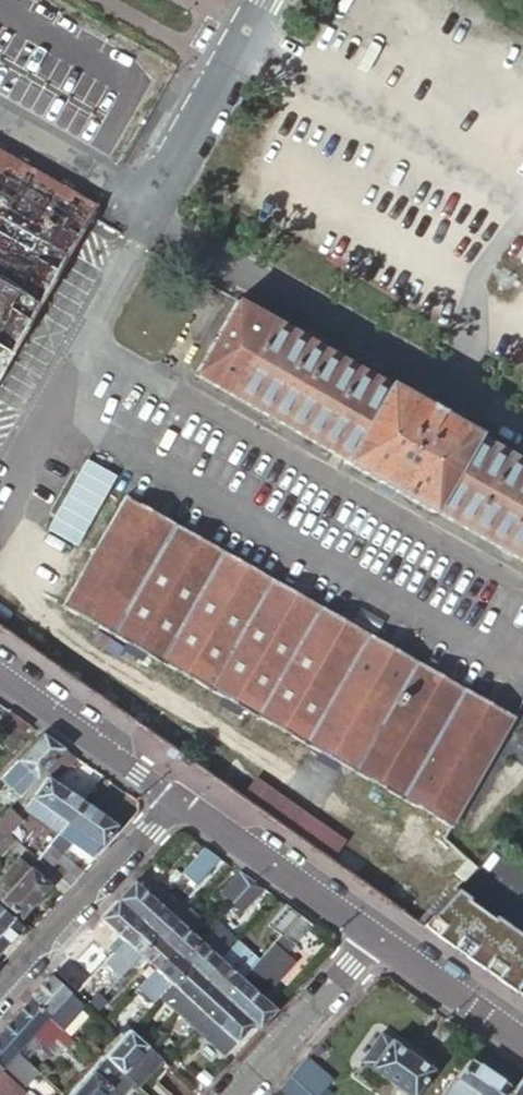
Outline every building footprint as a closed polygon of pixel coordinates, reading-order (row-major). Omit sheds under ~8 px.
[(80,223),(87,209),(0,160),(0,364),(80,223)] [(186,384),(331,467),(329,471),(417,521),(420,517),(522,576),(522,473),(464,439),(466,437),(420,410),(378,384),(375,389),(229,305),(186,384)] [(75,545),(114,473),(82,456),(43,528),(75,545)] [(113,505),(53,612),(438,829),(497,722),(113,505)] [(28,726),(7,711),(0,719),(0,744),(6,749),(28,726)] [(42,769),(60,749),(38,733),(0,776),(0,780),(17,795),(42,769)] [(54,777),(73,757),(60,749),(42,769),(54,777)] [(58,833),(79,802),(43,777),(22,808),(58,833)] [(114,826),(79,802),(58,833),(57,834),(46,847),(58,857),(70,843),(90,857),(97,847),(99,848),(114,826)] [(7,834),(19,819),(6,808),(0,814),(0,828),(7,834)] [(13,839),(7,834),(0,828),(0,854),(13,839)] [(36,859),(68,887),(78,876),(58,857),(46,847),(36,859)] [(203,847),(184,868),(197,879),(216,857),(203,847)] [(19,919),(47,886),(16,858),(0,876),(0,902),(19,919)] [(463,863),(450,877),(459,885),(472,871),(463,863)] [(115,900),(137,920),(162,892),(140,872),(115,900)] [(229,903),(235,897),(249,881),(238,873),(219,894),(229,903)] [(260,888),(249,881),(235,897),(229,903),(228,904),(237,912),(260,888)] [(449,889),(419,922),(431,930),(428,935),(446,947),(449,943),(469,913),(472,909),(460,900),(462,898),(449,889)] [(162,892),(137,920),(139,922),(154,936),(158,939),(184,911),(162,892)] [(139,922),(137,920),(115,900),(98,919),(116,935),(104,948),(111,954),(139,922)] [(278,935),(297,914),(284,905),(266,925),(278,935)] [(188,906),(184,911),(158,939),(169,949),(179,959),(196,940),(189,934),(202,919),(188,906)] [(20,927),(0,909),(0,950),(20,927)] [(469,913),(449,943),(461,952),(458,956),(476,969),(479,965),(500,935),(503,931),(472,909),(469,913)] [(312,925),(297,914),(278,935),(254,961),(245,972),(246,973),(223,999),(251,1025),(257,1030),(273,1011),(260,999),(291,964),(283,956),(312,925)] [(154,936),(139,922),(111,954),(126,967),(137,955),(154,936)] [(200,977),(216,959),(215,957),(228,943),(209,925),(196,940),(179,959),(186,965),(200,977)] [(479,965),(492,974),(489,978),(507,991),(510,987),(522,968),(522,945),(503,931),(500,935),(479,965)] [(158,939),(154,936),(137,955),(152,968),(169,949),(158,939)] [(221,997),(223,999),(246,973),(245,972),(254,961),(233,941),(216,959),(200,977),(204,982),(221,997)] [(151,1003),(157,997),(186,965),(179,959),(169,949),(152,968),(134,988),(151,1003)] [(157,997),(175,1014),(187,1001),(204,982),(200,977),(186,965),(157,997)] [(510,987),(522,995),(519,999),(522,1002),(522,968),(510,987)] [(83,1008),(48,975),(26,1000),(61,1032),(83,1008)] [(203,1016),(221,997),(204,982),(187,1001),(203,1016)] [(94,994),(86,1003),(90,1007),(98,998),(94,994)] [(251,1025),(223,999),(221,997),(203,1016),(187,1001),(175,1014),(221,1056),(251,1025)] [(103,1002),(98,998),(90,1007),(95,1011),(103,1002)] [(61,1032),(26,1000),(9,1018),(29,1036),(29,1035),(41,1046),(42,1047),(54,1034),(57,1036),(57,1037),(56,1037),(56,1038),(56,1039),(63,1045),(64,1046),(70,1040),(61,1032)] [(9,1018),(0,1029),(0,1041),(14,1053),(29,1036),(9,1018)] [(125,1032),(127,1030),(122,1025),(117,1031),(122,1035),(125,1032)] [(156,1060),(143,1048),(125,1032),(122,1035),(102,1057),(130,1083),(134,1086),(156,1060)] [(379,1033),(359,1062),(406,1094),(414,1094),(431,1069),(379,1033)] [(48,1051),(53,1056),(63,1045),(56,1039),(56,1038),(56,1037),(57,1037),(57,1036),(54,1034),(42,1047),(48,1051)] [(35,1073),(14,1053),(0,1041),(0,1073),(20,1091),(35,1073)] [(44,1055),(48,1051),(42,1047),(41,1046),(38,1050),(44,1055)] [(94,1056),(98,1051),(94,1047),(90,1052),(94,1056)] [(102,1057),(69,1094),(120,1094),(130,1083),(102,1057)] [(466,1058),(441,1094),(497,1094),(504,1085),(466,1058)] [(299,1063),(288,1075),(310,1094),(312,1094),(322,1084),(299,1063)] [(24,1094),(20,1091),(0,1073),(0,1094),(23,1094),(24,1094)] [(522,1073),(508,1094),(522,1094),(522,1074),(522,1073)] [(288,1075),(276,1088),(284,1094),(310,1094),(288,1075)]
